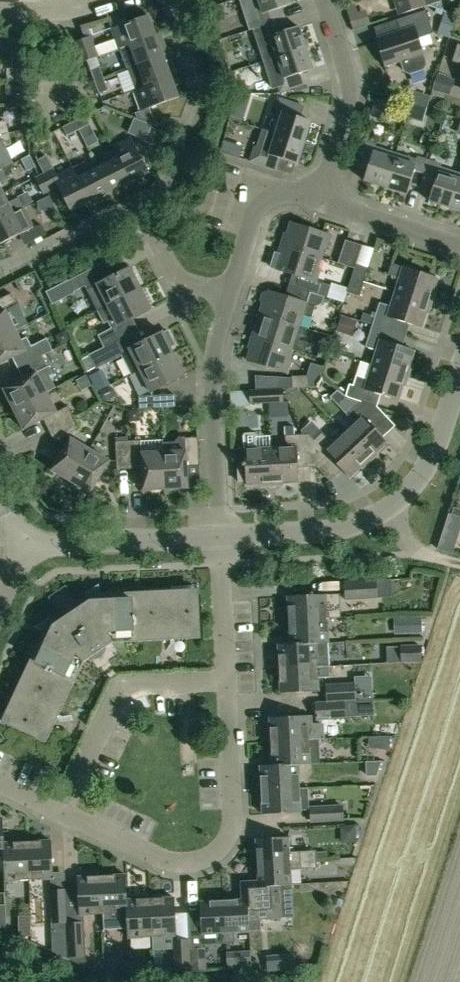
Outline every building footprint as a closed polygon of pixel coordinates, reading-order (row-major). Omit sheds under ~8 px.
[(258,27),(284,19),(280,7),(290,3),(289,0),(252,0),(257,14),(254,15),(258,27)] [(424,6),(422,0),(404,0),(408,11),(424,6)] [(400,31),(376,39),(384,65),(400,60),(403,71),(408,73),(423,69),(425,64),(422,53),(417,37),(432,32),(425,11),(396,20),(400,31)] [(89,37),(73,42),(80,62),(96,56),(97,57),(118,49),(118,48),(155,34),(148,14),(111,28),(115,39),(93,47),(89,37)] [(284,19),(258,27),(251,29),(262,61),(271,58),(305,47),(298,26),(287,29),(284,19)] [(162,39),(157,41),(155,34),(118,48),(118,49),(120,49),(127,69),(137,65),(167,54),(162,39)] [(459,64),(459,45),(457,43),(451,61),(459,64)] [(305,47),(271,58),(262,61),(271,88),(277,86),(279,91),(305,83),(301,71),(312,68),(305,47)] [(168,70),(173,68),(167,54),(137,65),(127,69),(135,89),(133,90),(134,91),(170,77),(168,70)] [(90,69),(94,81),(103,78),(98,66),(90,69)] [(157,127),(149,107),(177,96),(170,77),(134,91),(141,110),(134,112),(137,120),(157,127)] [(103,78),(94,81),(98,93),(107,90),(103,78)] [(299,118),(303,106),(277,98),(273,110),(276,111),(270,131),(303,142),(310,122),(299,118)] [(376,100),(371,116),(389,121),(394,106),(376,100)] [(241,122),(244,111),(233,108),(229,118),(241,122)] [(84,115),(74,121),(78,129),(83,140),(94,134),(84,115)] [(78,129),(74,121),(61,127),(65,135),(78,129)] [(164,132),(150,126),(144,141),(158,147),(164,132)] [(254,146),(249,161),(274,169),(278,158),(296,164),(303,142),(270,131),(264,149),(254,146)] [(3,167),(3,169),(13,164),(5,148),(11,145),(8,133),(0,134),(0,169),(3,167)] [(130,136),(112,145),(131,181),(148,172),(130,136)] [(363,140),(355,166),(366,170),(363,180),(387,188),(397,154),(374,147),(375,144),(363,140)] [(130,182),(129,181),(131,181),(112,145),(111,146),(112,149),(104,153),(108,161),(97,167),(112,196),(125,190),(123,185),(130,182)] [(423,188),(431,162),(416,157),(415,160),(397,154),(387,188),(405,194),(409,184),(423,188)] [(20,159),(26,171),(34,167),(29,155),(20,159)] [(423,188),(431,191),(428,201),(452,209),(459,182),(459,174),(439,167),(439,165),(431,162),(423,188)] [(97,167),(88,171),(84,163),(73,168),(90,202),(95,199),(97,204),(112,196),(97,167)] [(55,175),(52,176),(58,187),(70,212),(90,202),(73,168),(72,166),(55,175)] [(52,176),(55,175),(52,169),(43,174),(42,173),(34,178),(43,195),(58,187),(52,176)] [(459,211),(459,182),(452,209),(459,211)] [(13,214),(22,209),(17,198),(7,203),(2,193),(0,193),(0,221),(13,214)] [(13,214),(0,221),(0,244),(23,232),(29,243),(46,234),(42,225),(33,227),(24,209),(22,209),(13,214)] [(328,247),(331,236),(290,223),(286,235),(284,234),(280,245),(322,258),(325,247),(328,247)] [(350,242),(343,265),(355,269),(356,264),(362,246),(350,242)] [(319,295),(323,283),(317,281),(321,270),(318,269),(322,258),(280,245),(277,256),(280,257),(276,269),(311,280),(307,291),(310,292),(319,295)] [(400,278),(396,292),(430,303),(438,278),(393,263),(389,274),(400,278)] [(356,264),(355,269),(347,291),(359,295),(368,268),(356,264)] [(86,290),(97,312),(107,307),(141,290),(130,268),(97,285),(86,290)] [(95,281),(89,270),(68,281),(73,292),(95,281)] [(141,290),(107,307),(97,312),(103,324),(107,322),(111,329),(97,336),(103,347),(137,330),(131,319),(150,309),(141,290)] [(306,303),(268,292),(268,293),(265,292),(262,294),(260,301),(262,304),(258,314),(261,315),(299,327),(303,314),(311,317),(314,306),(322,304),(324,296),(319,295),(310,292),(306,303)] [(360,321),(372,325),(401,334),(405,321),(422,327),(430,303),(396,292),(391,306),(380,302),(375,317),(362,313),(360,321)] [(16,331),(5,310),(16,304),(11,294),(0,299),(0,339),(16,331)] [(251,337),(292,350),(292,349),(304,353),(307,342),(299,340),(303,328),(299,327),(261,315),(258,326),(255,325),(251,337)] [(377,349),(372,365),(406,376),(415,350),(398,345),(401,334),(372,325),(365,346),(377,349)] [(140,371),(140,372),(174,355),(170,347),(174,345),(167,330),(162,333),(162,332),(143,342),(137,330),(103,347),(104,348),(80,360),(86,372),(95,367),(96,369),(121,356),(131,375),(140,371)] [(46,337),(31,345),(26,336),(20,339),(16,331),(0,339),(0,363),(11,357),(17,369),(42,356),(41,355),(52,349),(46,337)] [(287,373),(290,361),(288,360),(292,350),(251,337),(248,348),(250,348),(246,360),(287,373)] [(174,355),(140,372),(150,392),(184,375),(174,355)] [(22,379),(2,389),(13,409),(47,393),(55,388),(49,376),(53,374),(48,366),(47,366),(42,356),(17,369),(22,379)] [(381,394),(399,399),(406,376),(372,365),(368,378),(356,374),(353,384),(349,383),(345,394),(349,397),(360,401),(359,402),(363,403),(380,408),(378,406),(381,394)] [(291,376),(292,388),(308,387),(307,376),(291,376)] [(282,388),(249,390),(249,403),(283,401),(282,388)] [(47,393),(13,409),(23,429),(42,419),(48,430),(73,418),(67,406),(56,412),(47,393)] [(138,397),(139,408),(175,406),(175,395),(151,396),(138,397)] [(354,422),(342,433),(368,459),(387,441),(375,427),(387,416),(380,408),(363,403),(359,402),(346,414),(354,422)] [(323,411),(313,421),(321,430),(332,420),(323,411)] [(73,418),(48,430),(53,441),(79,428),(73,418)] [(285,446),(272,446),(273,482),(297,481),(297,467),(316,466),(302,433),(295,433),(295,426),(285,427),(286,434),(284,434),(285,446)] [(328,454),(349,477),(368,459),(342,433),(332,443),(321,431),(313,438),(307,433),(302,433),(316,466),(328,454)] [(237,481),(245,481),(246,484),(273,482),(272,446),(256,447),(255,432),(243,432),(244,462),(241,462),(241,465),(237,466),(237,481)] [(186,464),(198,464),(197,437),(184,438),(184,437),(179,437),(174,442),(165,443),(165,452),(167,488),(187,487),(186,464)] [(51,470),(72,482),(91,450),(70,438),(51,470)] [(132,468),(130,440),(115,441),(117,469),(132,468)] [(130,440),(132,468),(141,468),(142,489),(167,488),(165,452),(141,453),(140,440),(130,440)] [(91,450),(72,482),(90,492),(108,460),(91,450)] [(448,512),(442,530),(457,535),(459,525),(459,516),(448,512)] [(329,582),(347,582),(346,572),(329,573),(329,582)] [(376,580),(354,581),(355,592),(344,593),(345,601),(377,599),(376,580)] [(45,742),(83,661),(111,642),(200,637),(198,588),(87,593),(47,620),(1,721),(45,742)] [(325,593),(287,595),(288,619),(326,617),(340,617),(339,594),(325,594),(325,593)] [(315,642),(327,642),(326,617),(288,619),(290,643),(315,642)] [(421,619),(405,620),(406,636),(421,635),(421,619)] [(278,643),(279,668),(316,666),(328,665),(327,642),(315,642),(290,643),(278,643)] [(419,647),(400,648),(400,664),(420,663),(419,647)] [(280,692),(318,690),(317,678),(329,677),(328,665),(316,666),(279,668),(280,692)] [(325,684),(326,701),(353,700),(355,699),(354,682),(325,684)] [(315,718),(345,716),(345,717),(358,717),(357,701),(355,701),(355,699),(353,700),(326,701),(314,702),(315,718)] [(269,717),(271,740),(308,739),(318,738),(322,738),(321,722),(311,722),(311,714),(269,717)] [(388,736),(368,737),(368,748),(389,751),(388,736)] [(318,738),(308,739),(271,740),(272,764),(272,765),(297,763),(297,764),(319,763),(318,738)] [(260,765),(261,789),(299,787),(297,764),(297,763),(272,765),(272,764),(260,765)] [(307,787),(299,787),(261,789),(262,813),(300,811),(308,810),(307,787)] [(341,806),(310,808),(311,822),(342,820),(341,806)] [(256,838),(257,862),(316,858),(315,849),(289,851),(288,836),(256,838)] [(27,841),(29,879),(53,878),(51,840),(27,841)] [(4,880),(29,879),(27,841),(4,842),(3,842),(4,855),(3,855),(4,880)] [(290,884),(290,869),(316,867),(316,858),(257,862),(258,880),(259,885),(278,884),(278,885),(290,884)] [(127,927),(126,912),(127,912),(126,899),(127,899),(126,874),(101,875),(103,913),(103,928),(127,927)] [(103,913),(101,875),(77,876),(79,914),(103,913)] [(280,916),(278,885),(278,884),(259,885),(258,880),(249,881),(242,889),(242,899),(247,898),(248,918),(249,930),(262,930),(261,918),(280,916)] [(65,890),(50,890),(50,923),(66,923),(65,890)] [(150,898),(152,936),(152,948),(162,947),(161,935),(176,934),(174,897),(150,898)] [(127,937),(152,936),(150,898),(127,899),(126,899),(127,912),(126,912),(127,927),(127,937)] [(223,900),(225,932),(226,942),(235,942),(234,931),(249,930),(248,918),(247,898),(242,899),(223,900)] [(204,933),(216,932),(217,943),(226,942),(225,932),(223,900),(199,901),(201,933),(204,933)] [(181,929),(192,928),(190,905),(179,906),(181,929)] [(30,916),(18,916),(18,936),(30,936),(30,916)] [(83,924),(68,925),(70,957),(84,957),(83,924)] [(201,933),(190,934),(192,970),(206,969),(204,933),(201,933)] [(190,968),(189,940),(173,940),(175,969),(190,968)] [(266,956),(267,972),(281,971),(280,955),(266,956)] [(70,957),(70,958),(85,965),(84,957),(70,957)] [(115,961),(105,962),(105,978),(116,978),(115,961)]
